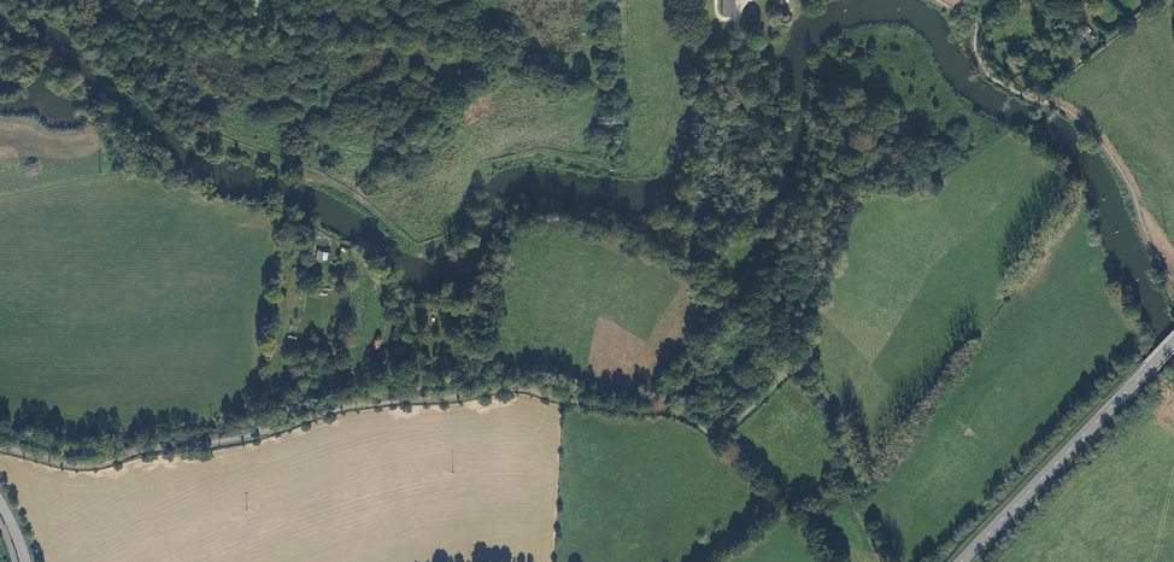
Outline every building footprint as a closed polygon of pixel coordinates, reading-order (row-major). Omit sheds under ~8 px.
[(734,0),(720,0),(721,15),(735,14),(734,0)]
